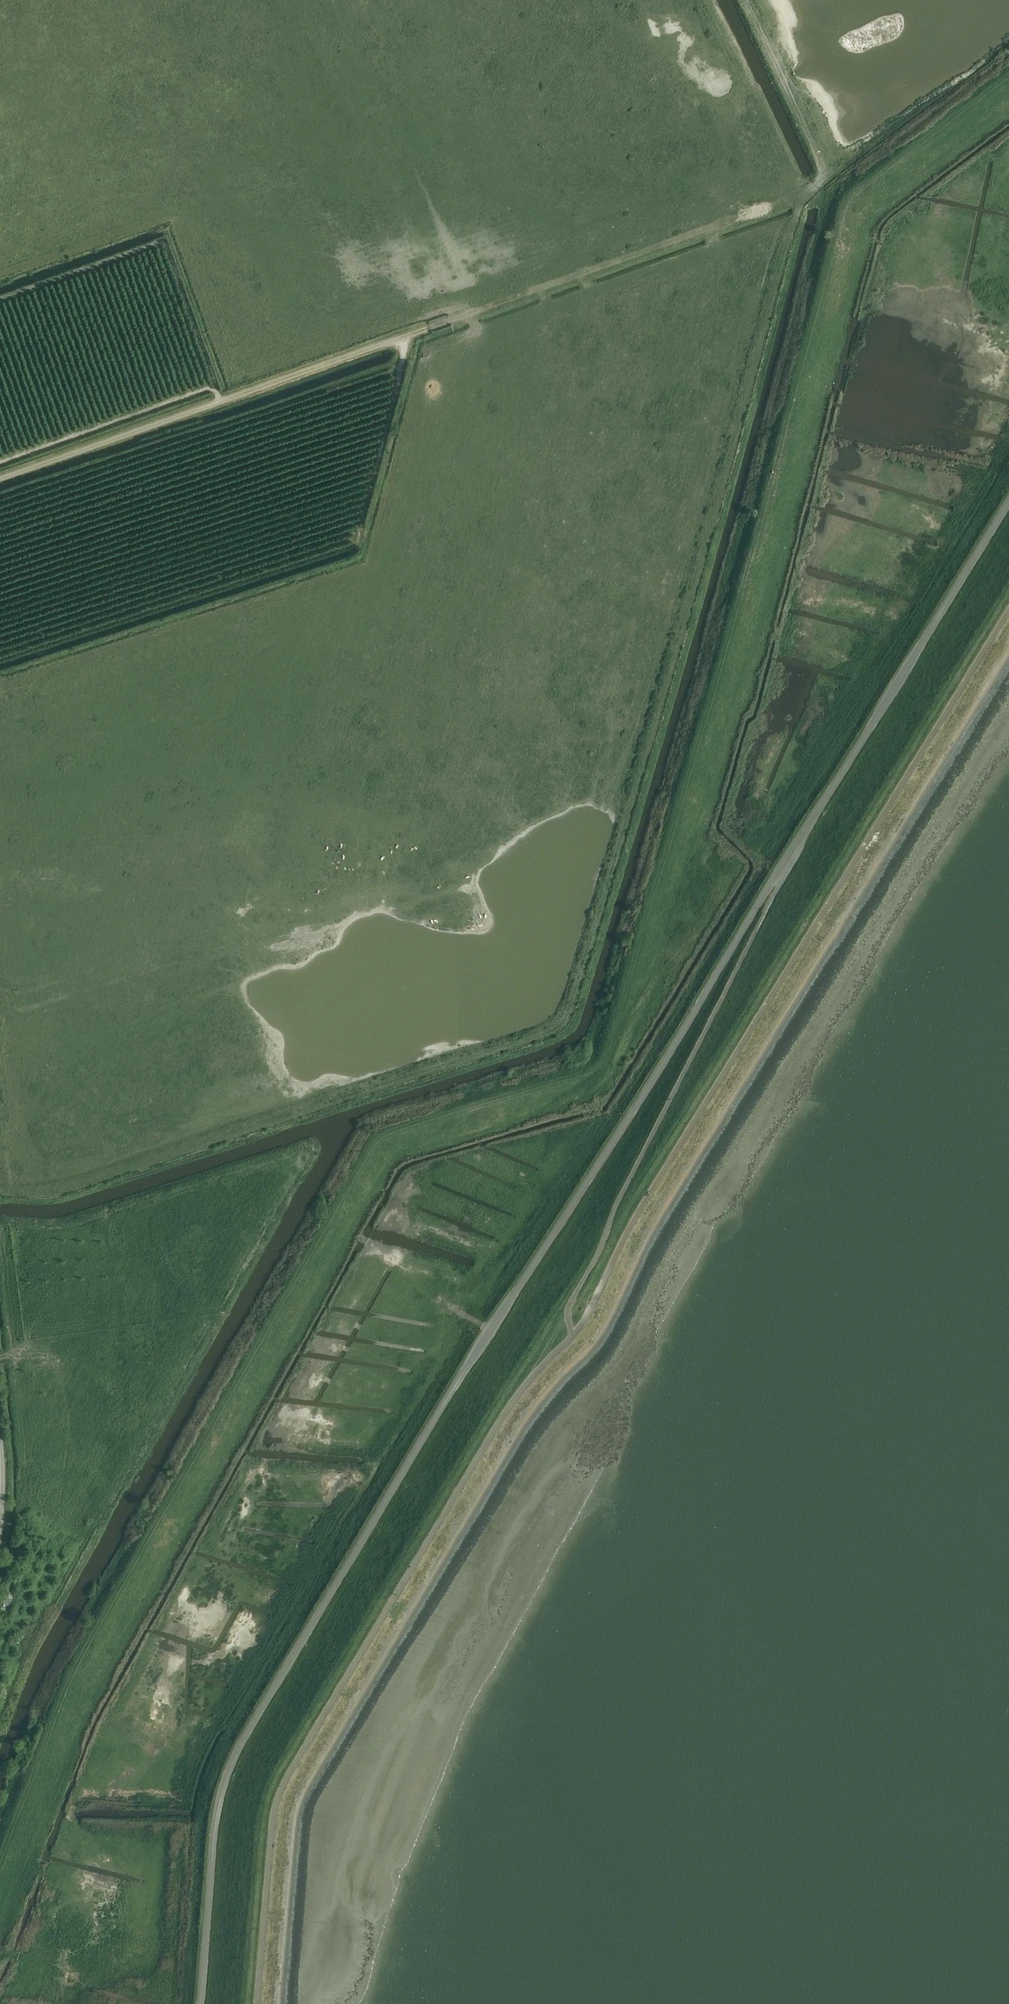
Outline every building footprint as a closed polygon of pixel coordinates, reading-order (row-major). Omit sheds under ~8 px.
[(0,1609),(7,1611),(13,1591),(6,1589),(0,1609)]
